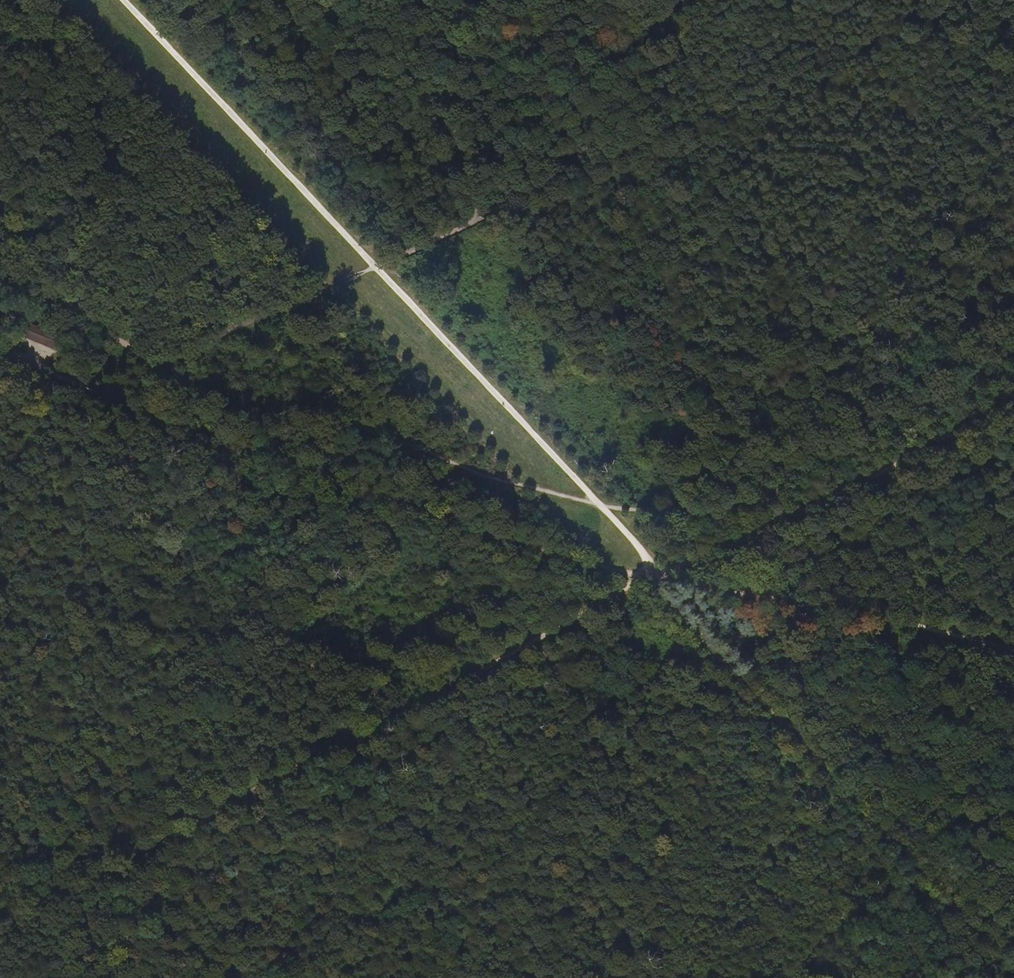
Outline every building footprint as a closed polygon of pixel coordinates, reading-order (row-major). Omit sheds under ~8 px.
[(22,338),(57,352),(63,337),(29,323),(22,338)] [(373,692),(377,701),(388,696),(383,687),(373,692)]
